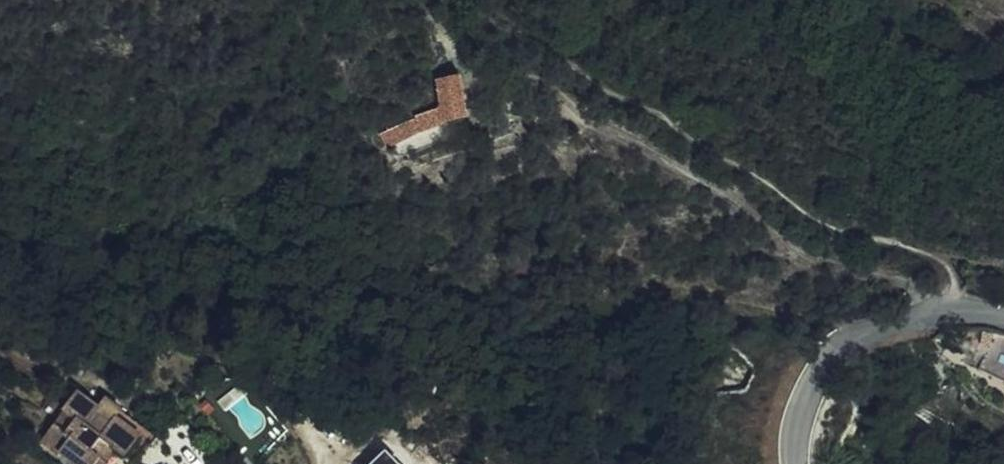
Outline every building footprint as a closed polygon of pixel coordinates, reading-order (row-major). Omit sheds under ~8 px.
[(488,116),(481,75),(455,80),(460,105),(464,124),(488,116)] [(436,116),(441,132),(464,124),(460,105),(436,116)] [(441,132),(436,116),(416,125),(423,138),(441,132)] [(41,439),(62,458),(67,452),(79,462),(78,463),(108,463),(104,461),(114,450),(132,463),(138,463),(158,440),(107,398),(98,408),(75,388),(60,408),(71,416),(63,426),(57,421),(41,439)]
